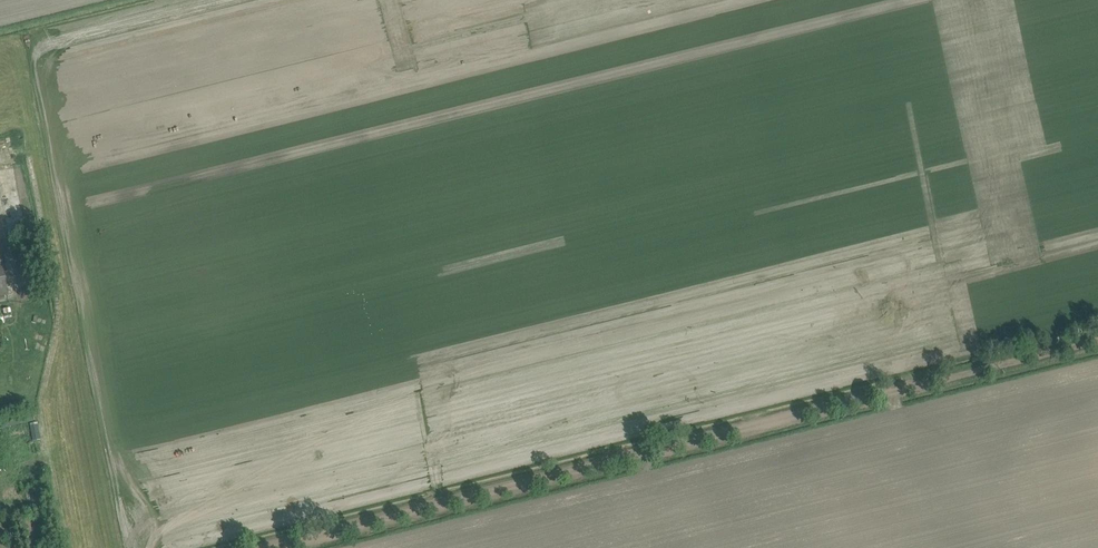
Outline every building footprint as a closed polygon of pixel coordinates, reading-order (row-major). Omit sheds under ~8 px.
[(0,247),(0,301),(8,299),(7,295),(9,295),(0,247)] [(17,423),(15,417),(0,421),(0,428),(17,423)] [(34,487),(37,496),(47,493),(45,484),(34,487)] [(30,518),(21,520),(26,547),(36,547),(30,518)] [(39,532),(40,540),(50,538),(48,530),(39,532)]
